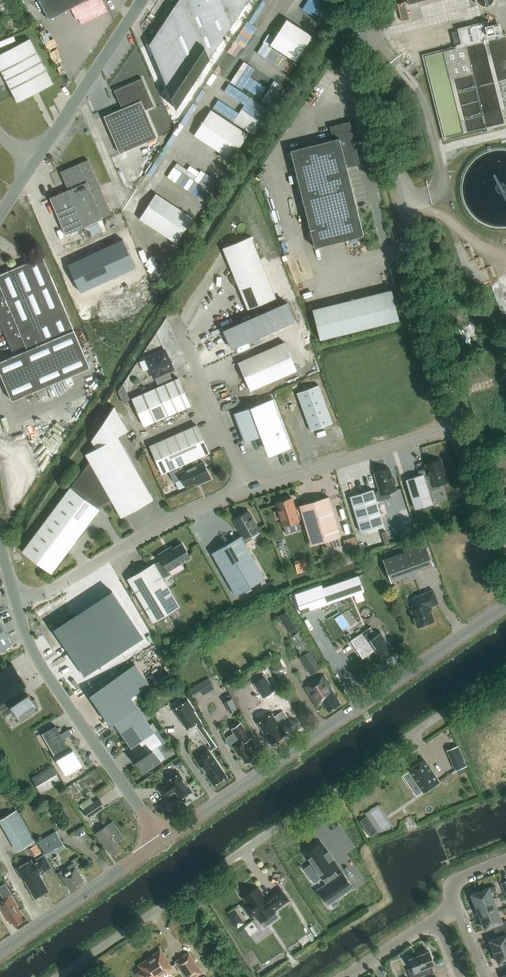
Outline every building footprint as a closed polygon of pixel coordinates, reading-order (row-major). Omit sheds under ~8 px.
[(49,20),(86,0),(39,0),(49,20)] [(149,44),(150,48),(176,109),(249,0),(178,0),(149,44)] [(397,4),(402,22),(410,20),(405,2),(397,4)] [(389,22),(395,20),(392,7),(385,9),(389,22)] [(247,19),(230,52),(240,57),(257,25),(247,19)] [(270,45),(296,61),(312,36),(286,19),(270,45)] [(452,33),(455,46),(503,34),(500,23),(490,25),(488,20),(458,28),(458,31),(452,33)] [(1,51),(18,44),(15,35),(0,41),(0,49),(1,51)] [(53,84),(30,39),(0,54),(0,69),(17,102),(53,84)] [(268,86),(251,75),(257,67),(246,60),(233,79),(260,98),(268,86)] [(114,90),(118,100),(122,109),(104,116),(120,153),(157,138),(145,110),(154,106),(142,78),(114,90)] [(274,79),(263,101),(274,106),(284,84),(274,79)] [(235,121),(256,134),(272,107),(230,83),(226,91),(246,103),(235,121)] [(233,118),(238,110),(220,98),(215,106),(233,118)] [(231,160),(248,134),(211,110),(194,135),(231,160)] [(350,121),(330,126),(333,139),(290,150),(315,248),(364,236),(347,167),(361,164),(350,121)] [(68,190),(50,198),(58,216),(104,196),(88,160),(60,172),(68,190)] [(178,162),(169,177),(210,202),(222,182),(192,164),(189,168),(178,162)] [(192,218),(155,194),(139,219),(175,243),(192,218)] [(104,196),(58,216),(66,235),(112,215),(104,196)] [(230,265),(258,254),(251,237),(223,248),(230,265)] [(123,239),(68,264),(80,292),(135,267),(123,239)] [(258,254),(230,265),(233,274),(261,262),(258,254)] [(90,367),(43,256),(0,274),(0,323),(14,356),(0,361),(0,372),(12,401),(90,367)] [(261,262),(233,274),(248,309),(276,298),(261,262)] [(151,274),(159,280),(166,271),(158,265),(151,274)] [(399,320),(392,290),(312,309),(320,340),(399,320)] [(288,304),(225,331),(233,350),(296,322),(288,304)] [(261,352),(274,380),(297,370),(284,342),(261,352)] [(165,350),(146,358),(154,377),(155,377),(159,386),(132,398),(144,426),(191,406),(178,378),(173,380),(169,371),(173,369),(165,350)] [(261,352),(238,362),(251,390),(274,380),(261,352)] [(332,422),(318,385),(296,393),(310,431),(332,422)] [(273,398),(233,413),(244,442),(264,435),(271,454),(291,446),(291,447),(292,447),(273,398)] [(96,448),(86,454),(90,462),(112,501),(121,517),(125,515),(153,499),(117,436),(128,430),(114,406),(91,440),(96,448)] [(210,478),(203,462),(196,465),(193,460),(209,453),(197,425),(150,445),(162,473),(169,470),(174,482),(182,479),(186,486),(201,480),(202,482),(210,478)] [(418,471),(419,476),(406,480),(415,509),(432,503),(425,480),(429,478),(432,486),(447,482),(440,460),(425,465),(426,468),(418,471)] [(70,487),(22,551),(51,573),(99,509),(112,501),(90,462),(70,487)] [(396,490),(389,468),(374,473),(380,492),(376,493),(378,501),(389,498),(388,493),(396,490)] [(373,490),(350,497),(360,531),(383,524),(373,490)] [(329,497),(294,508),(291,498),(276,502),(283,525),(303,519),(311,544),(340,536),(329,497)] [(234,519),(243,534),(211,552),(236,595),(265,579),(245,543),(252,539),(249,535),(258,530),(248,511),(234,519)] [(345,539),(348,550),(360,546),(357,535),(345,539)] [(127,579),(153,622),(180,606),(163,578),(171,574),(169,570),(190,557),(182,543),(167,552),(166,550),(159,554),(163,561),(156,566),(154,563),(127,579)] [(418,570),(433,565),(425,544),(383,559),(392,583),(406,574),(414,578),(418,570)] [(298,566),(309,563),(307,557),(296,561),(298,566)] [(359,575),(321,589),(326,604),(364,591),(359,575)] [(429,607),(438,604),(433,590),(415,597),(416,601),(414,602),(412,607),(412,609),(411,610),(417,627),(419,627),(421,628),(425,626),(426,624),(434,621),(429,607)] [(112,591),(54,628),(85,675),(142,638),(112,591)] [(12,644),(0,624),(0,651),(12,644)] [(300,649),(306,645),(298,632),(291,636),(300,649)] [(381,632),(356,649),(362,658),(377,649),(381,655),(392,648),(381,632)] [(321,668),(310,650),(299,657),(309,675),(321,668)] [(37,707),(38,707),(34,698),(32,700),(28,694),(18,700),(13,693),(26,684),(12,664),(0,672),(0,714),(3,718),(14,711),(20,721),(38,709),(37,707)] [(135,664),(90,695),(110,725),(114,722),(137,706),(130,697),(149,684),(135,664)] [(264,676),(254,683),(264,698),(274,691),(264,676)] [(328,711),(341,704),(324,676),(304,688),(315,705),(322,701),(328,711)] [(215,689),(208,678),(189,689),(195,700),(215,689)] [(232,712),(238,708),(233,698),(227,701),(232,712)] [(187,700),(175,709),(188,729),(196,724),(199,728),(203,725),(193,711),(194,710),(187,700)] [(137,706),(114,722),(131,747),(130,748),(138,759),(152,750),(162,743),(137,706)] [(272,714),(258,723),(271,743),(285,734),(281,728),(290,721),(283,711),(274,717),(272,714)] [(250,749),(245,741),(250,738),(241,723),(231,729),(233,733),(226,738),(225,742),(229,748),(232,746),(238,754),(239,753),(246,763),(254,758),(249,750),(250,749)] [(73,750),(70,752),(55,726),(42,734),(66,775),(82,766),(73,750)] [(214,785),(227,776),(208,748),(194,757),(214,785)] [(138,759),(136,761),(144,773),(160,761),(152,750),(138,759)] [(450,760),(455,770),(467,765),(462,755),(450,760)] [(179,768),(184,764),(179,757),(174,760),(179,768)] [(424,760),(409,770),(424,791),(438,781),(424,760)] [(52,765),(31,778),(41,793),(61,781),(52,765)] [(175,791),(180,799),(192,791),(179,772),(178,773),(177,771),(172,775),(173,776),(168,780),(168,781),(157,789),(164,799),(175,791)] [(82,810),(88,819),(105,807),(99,798),(93,803),(90,798),(80,805),(83,809),(82,810)] [(106,825),(96,833),(106,847),(107,846),(113,854),(121,848),(117,842),(124,837),(116,826),(110,830),(106,825)] [(34,841),(25,826),(9,835),(18,850),(34,841)] [(65,848),(56,831),(38,841),(47,858),(65,848)] [(321,842),(305,854),(322,878),(323,877),(327,883),(318,890),(328,904),(352,887),(342,873),(337,876),(333,870),(338,867),(332,857),(328,851),(328,852),(321,842)] [(24,879),(35,897),(48,890),(38,873),(49,867),(43,856),(32,862),(31,860),(16,868),(22,880),(24,879)] [(70,889),(84,880),(74,864),(60,873),(70,889)] [(10,895),(12,894),(5,882),(0,885),(0,892),(4,898),(0,901),(0,906),(10,923),(12,922),(14,925),(22,921),(20,917),(22,916),(10,895)] [(476,906),(493,899),(490,892),(496,890),(494,885),(471,894),(476,906)] [(274,910),(289,900),(281,889),(266,899),(258,887),(243,897),(247,903),(243,906),(251,917),(255,914),(260,922),(275,912),(274,910)] [(480,917),(497,911),(493,899),(476,906),(480,917)] [(497,931),(505,927),(505,920),(502,922),(497,911),(480,917),(485,929),(495,925),(497,931)] [(497,931),(499,936),(489,940),(494,952),(505,947),(505,927),(497,931)] [(494,952),(499,963),(505,961),(505,947),(494,952)] [(171,968),(160,951),(139,965),(143,970),(136,975),(138,976),(158,976),(171,968)] [(423,968),(434,964),(429,951),(423,953),(422,951),(414,954),(415,956),(409,959),(412,967),(407,969),(410,976),(417,976),(425,974),(423,968)] [(203,972),(189,952),(175,961),(186,976),(196,976),(203,972)]
